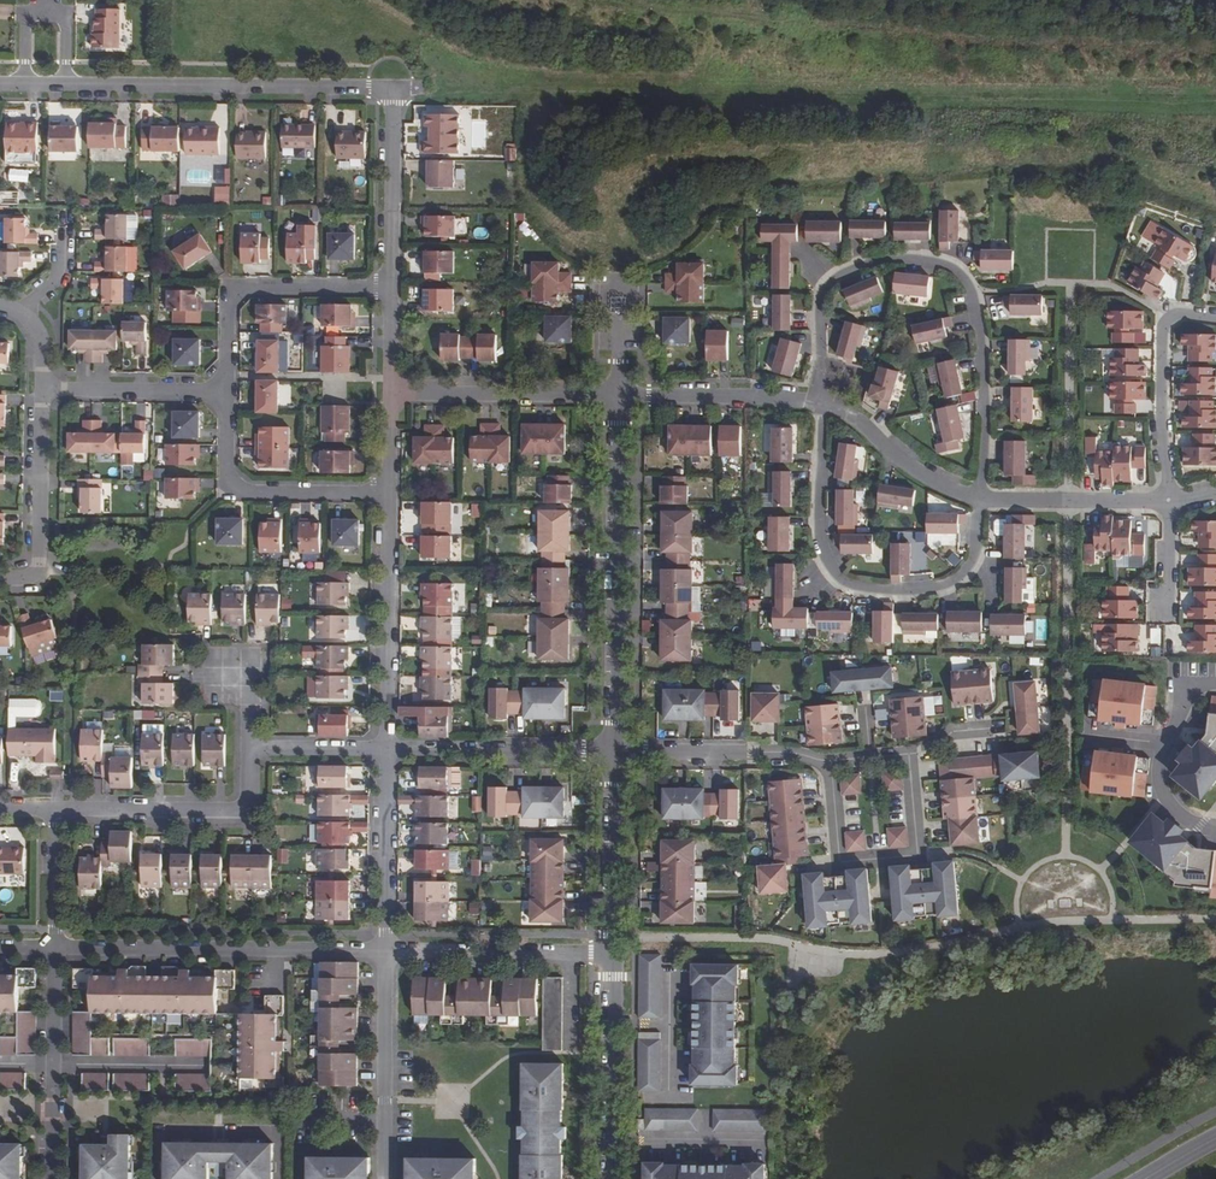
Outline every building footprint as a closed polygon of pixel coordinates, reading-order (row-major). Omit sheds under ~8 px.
[(93,35),(92,49),(119,49),(119,10),(96,10),(96,19),(95,19),(94,29),(94,35),(93,35)] [(459,116),(426,115),(426,127),(430,127),(430,142),(425,142),(425,154),(458,155),(459,116)] [(106,124),(89,124),(89,148),(126,149),(126,127),(116,127),(116,119),(106,119),(106,124)] [(6,125),(6,163),(37,163),(37,124),(26,124),(26,125),(26,127),(20,127),(20,125),(6,125)] [(60,124),(50,124),(50,152),(78,152),(78,128),(61,128),(60,124)] [(179,152),(180,128),(163,128),(163,125),(153,125),(152,128),(143,128),(142,151),(152,151),(179,152)] [(315,126),(282,126),(282,148),(315,148),(315,126)] [(200,130),(186,129),(185,155),(219,155),(220,128),(200,128),(200,130)] [(365,132),(337,132),(337,159),(365,159),(365,132)] [(237,159),(266,159),(266,135),(266,133),(253,133),(253,135),(237,134),(237,159)] [(507,150),(506,162),(516,162),(516,150),(507,150)] [(454,161),(425,161),(425,172),(428,172),(428,179),(428,188),(453,189),(454,161)] [(10,207),(10,195),(0,195),(0,207),(10,207)] [(162,208),(179,209),(179,196),(163,196),(162,208)] [(215,209),(227,209),(227,197),(215,197),(215,209)] [(940,211),(939,250),(949,250),(949,243),(958,243),(958,211),(940,211)] [(95,231),(95,240),(127,240),(127,216),(107,215),(107,225),(107,231),(104,231),(95,231)] [(425,240),(453,240),(454,218),(422,218),(422,227),(425,228),(425,232),(425,240)] [(6,244),(38,244),(38,235),(29,235),(25,235),(25,229),(26,219),(6,219),(6,244)] [(850,219),(850,238),(886,238),(886,223),(871,223),(871,219),(850,219)] [(895,225),(895,240),(930,241),(930,221),(909,221),(909,225),(895,225)] [(789,242),(797,242),(797,223),(777,222),(777,226),(762,226),(762,242),(774,242),(789,242)] [(841,223),(806,223),(806,242),(815,242),(841,242),(841,223)] [(315,260),(315,240),(315,226),(299,226),(299,235),(287,235),(287,260),(298,260),(298,264),(306,264),(306,260),(315,260)] [(1193,247),(1160,228),(1156,234),(1158,240),(1154,245),(1161,249),(1173,256),(1184,262),(1193,247)] [(200,235),(174,252),(185,270),(211,252),(200,235)] [(260,235),(241,235),(241,260),(252,260),(252,264),(260,264),(260,260),(269,260),(269,239),(260,239),(260,235)] [(355,235),(329,235),(329,260),(354,261),(355,235)] [(774,242),(774,254),(789,254),(789,242),(774,242)] [(95,263),(95,272),(127,272),(127,263),(127,249),(127,248),(107,248),(107,258),(107,263),(104,263),(95,263)] [(127,249),(127,263),(136,263),(136,249),(127,249)] [(1173,256),(1161,249),(1159,253),(1171,259),(1173,256)] [(1159,253),(1156,251),(1152,259),(1169,269),(1174,261),(1171,259),(1159,253)] [(1013,252),(974,252),(974,261),(981,261),(981,270),(1013,271),(1013,252)] [(32,253),(0,253),(0,277),(19,278),(19,268),(19,262),(23,262),(31,263),(32,253)] [(425,275),(453,275),(453,253),(421,253),(421,263),(425,263),(425,267),(425,275)] [(773,293),(789,293),(789,263),(789,254),(774,254),(770,254),(771,275),(774,275),(773,293)] [(1127,283),(1157,301),(1162,291),(1154,286),(1162,273),(1145,262),(1141,270),(1137,268),(1127,283)] [(533,302),(558,303),(558,293),(570,293),(570,274),(558,274),(559,264),(533,264),(533,302)] [(703,265),(678,265),(678,275),(666,275),(666,293),(678,293),(677,304),(703,304),(703,265)] [(930,278),(895,274),(893,294),(902,295),(928,297),(930,278)] [(844,291),(851,309),(871,301),(870,298),(883,293),(877,278),(844,291)] [(123,280),(91,280),(91,289),(100,289),(103,289),(103,295),(103,304),(123,305),(123,280)] [(168,291),(168,312),(200,312),(200,303),(197,303),(197,298),(197,292),(168,291)] [(453,291),(425,291),(425,298),(424,302),(421,302),(421,312),(453,312),(453,291)] [(773,331),(792,331),(792,296),(776,296),(776,310),(773,310),(773,331)] [(1043,297),(1004,297),(1004,306),(1011,306),(1011,315),(1042,316),(1043,297)] [(286,324),(286,305),(261,305),(261,316),(257,316),(257,324),(261,324),(261,333),(281,333),(281,324),(286,324)] [(351,305),(323,305),(323,327),(354,328),(355,318),(351,318),(351,313),(351,305)] [(1142,330),(1142,312),(1104,312),(1104,319),(1108,323),(1108,329),(1116,330),(1130,330),(1142,330)] [(571,318),(546,318),(546,343),(571,343),(571,318)] [(733,318),(733,327),(745,327),(746,318),(733,318)] [(950,318),(912,326),(916,344),(947,337),(945,329),(952,327),(950,318)] [(690,319),(665,319),(664,344),(689,344),(690,319)] [(847,322),(837,357),(844,358),(847,364),(852,365),(856,347),(860,348),(866,327),(847,322)] [(146,355),(146,323),(123,323),(123,332),(122,341),(133,342),(137,342),(137,352),(137,355),(146,355)] [(93,364),(93,331),(70,331),(70,350),(80,350),(84,350),(84,361),(84,364),(93,364)] [(93,331),(93,364),(102,364),(102,361),(102,350),(106,350),(116,351),(116,341),(117,332),(93,331)] [(728,332),(707,332),(707,361),(715,361),(715,359),(718,359),(718,361),(728,361),(728,332)] [(1133,343),(1133,334),(1130,334),(1116,334),(1112,334),(1112,343),(1133,343)] [(460,335),(442,335),(441,360),(459,361),(459,358),(478,359),(478,361),(496,361),(496,336),(478,336),(478,338),(460,338),(460,335)] [(1182,335),(1182,346),(1191,346),(1191,362),(1211,362),(1211,353),(1215,353),(1215,348),(1215,335),(1182,335)] [(345,338),(326,337),(326,346),(322,346),(321,373),(349,374),(349,347),(345,347),(345,338)] [(782,339),(773,373),(791,378),(794,369),(801,344),(782,339)] [(200,340),(175,340),(174,366),(200,366),(200,340)] [(1030,341),(1011,340),(1010,376),(1026,376),(1026,362),(1030,362),(1030,341)] [(258,342),(258,373),(278,373),(279,342),(258,342)] [(9,364),(9,344),(0,344),(0,364),(9,364)] [(1111,377),(1145,377),(1145,366),(1135,366),(1136,350),(1116,349),(1115,358),(1111,358),(1111,377)] [(954,360),(935,365),(940,385),(944,385),(947,399),(962,395),(954,360)] [(882,366),(873,364),(872,368),(880,370),(875,387),(874,387),(871,398),(881,401),(879,408),(888,410),(898,374),(881,369),(882,366)] [(1211,368),(1191,368),(1191,384),(1181,384),(1181,395),(1215,395),(1215,377),(1211,377),(1211,368)] [(258,382),(257,413),(278,413),(278,382),(258,382)] [(1145,400),(1145,383),(1107,383),(1107,390),(1110,394),(1110,400),(1118,400),(1132,400),(1145,400)] [(1033,423),(1033,388),(1014,388),(1014,397),(1013,423),(1033,423)] [(1193,401),(1193,417),(1183,417),(1183,428),(1215,429),(1215,411),(1212,411),(1213,401),(1193,401)] [(1135,414),(1135,405),(1132,405),(1118,405),(1115,405),(1115,414),(1135,414)] [(326,433),(326,443),(345,443),(345,434),(349,433),(349,407),(322,406),(322,433),(326,433)] [(957,441),(964,440),(957,406),(937,410),(945,443),(936,445),(938,455),(958,450),(957,441)] [(199,413),(174,413),(174,438),(199,438),(199,413)] [(92,454),(92,421),(83,421),(83,434),(79,434),(69,434),(69,453),(92,454)] [(92,421),(92,454),(115,454),(115,435),(105,435),(101,435),(101,424),(101,421),(92,421)] [(145,454),(145,421),(136,421),(136,424),(136,435),(132,435),(121,435),(121,454),(145,454)] [(509,463),(510,438),(499,437),(499,425),(481,425),(481,437),(471,437),(470,462),(509,463)] [(453,464),(453,439),(443,438),(443,426),(425,426),(425,438),(415,438),(414,464),(453,464)] [(531,426),(523,426),(523,454),(564,455),(565,426),(557,426),(557,428),(553,428),(553,426),(534,426),(534,428),(531,428),(531,426)] [(288,428),(260,427),(259,434),(260,439),(256,439),(256,448),(288,449),(288,428)] [(678,427),(669,427),(669,456),(711,456),(711,427),(703,427),(703,430),(700,430),(700,427),(681,427),(681,429),(678,429),(678,427)] [(729,427),(719,427),(719,456),(740,456),(740,427),(732,427),(732,429),(729,429),(729,427)] [(773,428),(773,463),(792,463),(792,454),(793,428),(773,428)] [(1194,435),(1193,444),(1197,444),(1213,444),(1214,435),(1194,435)] [(1087,438),(1086,458),(1096,458),(1095,477),(1102,477),(1102,486),(1113,486),(1113,481),(1113,452),(1096,452),(1096,438),(1087,438)] [(1013,485),(1034,486),(1034,476),(1025,476),(1025,442),(1006,442),(1005,476),(1013,476),(1013,485)] [(1145,472),(1145,452),(1135,452),(1135,455),(1131,455),(1131,447),(1125,447),(1121,444),(1113,443),(1113,452),(1113,481),(1131,481),(1131,469),(1135,469),(1135,472),(1145,472)] [(836,479),(855,482),(858,461),(855,460),(857,446),(841,444),(836,479)] [(166,466),(195,466),(196,459),(196,455),(199,455),(199,445),(167,445),(166,466)] [(288,469),(288,449),(256,448),(256,458),(259,458),(259,462),(259,469),(288,469)] [(1184,466),(1215,466),(1215,448),(1210,448),(1197,448),(1184,448),(1184,466)] [(321,472),(350,472),(350,466),(350,461),(354,461),(354,452),(321,452),(321,472)] [(153,478),(153,464),(144,464),(144,479),(153,478)] [(790,472),(771,472),(771,493),(774,494),(774,508),(790,508),(790,472)] [(569,477),(548,477),(548,486),(546,486),(545,504),(571,504),(571,486),(569,486),(569,477)] [(684,478),(664,478),(664,487),(661,487),(661,505),(687,505),(687,487),(684,487),(684,478)] [(166,500),(195,500),(195,493),(195,489),(199,489),(199,479),(166,479),(166,500)] [(102,480),(78,480),(78,489),(82,489),(81,498),(81,513),(101,514),(102,480)] [(880,486),(877,505),(898,508),(899,505),(913,507),(915,492),(880,486)] [(837,526),(856,526),(857,505),(853,505),(853,491),(838,490),(837,526)] [(451,503),(419,503),(419,512),(423,512),(423,517),(423,525),(451,525),(451,503)] [(473,505),(473,516),(482,515),(482,504),(473,505)] [(570,512),(540,512),(540,534),(569,535),(570,512)] [(692,513),(663,513),(662,535),(692,536),(692,513)] [(965,515),(927,515),(927,533),(958,534),(958,525),(965,525),(965,515)] [(1005,536),(1005,559),(1025,559),(1024,552),(1025,525),(1034,525),(1034,516),(1013,516),(1013,525),(1005,525),(1005,536)] [(1095,545),(1086,545),(1085,565),(1095,565),(1095,551),(1113,551),(1113,521),(1113,516),(1102,516),(1102,526),(1095,526),(1095,545)] [(770,518),(770,552),(789,552),(790,543),(790,518),(770,518)] [(243,520),(217,520),(217,545),(243,545),(243,520)] [(260,552),(281,552),(281,520),(272,520),(271,523),(267,523),(260,523),(260,552)] [(320,553),(320,523),(314,523),(309,523),(309,520),(300,520),(300,552),(320,553)] [(1005,536),(1005,525),(1013,525),(1013,521),(1005,521),(1005,520),(995,520),(992,522),(992,534),(995,536),(1005,536)] [(359,521),(334,521),(334,546),(359,546),(359,521)] [(1144,551),(1144,531),(1135,531),(1135,534),(1130,534),(1131,522),(1113,521),(1113,551),(1113,560),(1120,560),(1124,556),(1130,556),(1130,548),(1134,548),(1134,551),(1144,551)] [(1192,521),(1192,532),(1202,533),(1202,549),(1215,549),(1215,522),(1192,521)] [(1135,522),(1135,531),(1144,531),(1144,522),(1135,522)] [(856,526),(837,526),(837,535),(856,535),(856,526)] [(569,535),(540,534),(540,551),(542,551),(542,560),(562,560),(562,552),(569,552),(569,535)] [(692,536),(662,535),(662,552),(670,553),(670,561),(689,561),(689,553),(692,553),(692,536)] [(837,535),(834,535),(834,545),(841,545),(841,554),(872,554),(873,535),(856,535),(837,535)] [(451,537),(419,536),(419,546),(422,546),(422,550),(422,559),(451,559),(451,537)] [(891,544),(891,583),(900,583),(901,576),(909,576),(910,544),(891,544)] [(1198,564),(1202,564),(1215,565),(1215,555),(1198,555),(1198,564)] [(562,560),(542,560),(542,569),(539,569),(539,586),(569,586),(569,569),(561,569),(562,560)] [(689,561),(670,561),(670,570),(662,570),(662,587),(692,587),(692,570),(689,570),(689,561)] [(773,600),(793,600),(793,565),(777,564),(777,579),(774,579),(773,600)] [(1026,569),(1006,568),(1006,604),(1022,604),(1022,590),(1026,590),(1026,579),(1026,569)] [(1189,586),(1215,587),(1215,569),(1201,568),(1189,568),(1189,586)] [(1026,579),(1026,590),(1022,590),(1022,604),(1035,604),(1035,579),(1026,579)] [(349,583),(318,583),(318,605),(346,606),(346,594),(349,594),(349,583)] [(455,584),(424,584),(424,595),(427,595),(427,607),(455,607),(455,584)] [(569,586),(539,586),(539,603),(542,603),(542,611),(561,611),(561,603),(569,603),(569,586)] [(692,604),(692,587),(662,587),(662,604),(670,604),(670,612),(689,613),(689,604),(692,604)] [(1128,597),(1128,587),(1108,587),(1108,597),(1111,597),(1125,597),(1128,597)] [(1198,593),(1198,608),(1188,608),(1188,619),(1215,620),(1215,593),(1198,593)] [(211,626),(211,595),(189,594),(188,623),(200,623),(200,626),(211,626)] [(245,626),(245,595),(223,595),(223,623),(234,623),(234,626),(245,626)] [(257,595),(257,626),(268,626),(268,623),(279,623),(280,595),(257,595)] [(793,600),(777,600),(777,609),(793,609),(793,606),(793,600)] [(1137,619),(1137,601),(1125,601),(1111,601),(1103,601),(1103,607),(1099,611),(1099,618),(1137,619)] [(893,614),(893,605),(884,605),(883,612),(874,612),(874,643),(893,643),(893,634),(893,614)] [(808,629),(808,609),(799,609),(793,609),(777,609),(773,609),(773,628),(808,629)] [(817,609),(808,609),(808,629),(817,629),(817,613),(817,609)] [(561,611),(542,611),(541,620),(539,620),(539,637),(568,637),(569,620),(561,620),(561,611)] [(689,621),(689,613),(670,612),(670,621),(662,621),(662,638),(691,638),(691,621),(689,621)] [(852,633),(852,613),(817,613),(817,629),(831,629),(831,633),(852,633)] [(947,632),(982,633),(982,613),(973,613),(947,613),(947,632)] [(19,617),(28,648),(57,639),(51,621),(37,625),(32,627),(31,624),(28,614),(19,617)] [(902,634),(903,614),(893,614),(893,634),(902,634)] [(903,614),(902,634),(924,634),(924,631),(938,631),(938,615),(903,614)] [(349,616),(318,616),(317,639),(346,639),(346,627),(349,627),(349,616)] [(991,635),(1025,636),(1026,617),(1017,616),(991,616),(991,635)] [(455,617),(424,617),(424,628),(427,628),(427,640),(455,640),(455,617)] [(1103,652),(1137,652),(1137,641),(1127,641),(1128,625),(1108,625),(1107,634),(1103,634),(1103,652)] [(1197,626),(1197,642),(1187,641),(1187,652),(1215,653),(1215,626),(1197,626)] [(11,647),(11,627),(2,627),(0,627),(0,647),(11,647)] [(1153,628),(1153,643),(1163,643),(1163,628),(1153,628)] [(797,640),(796,630),(784,631),(785,640),(797,640)] [(568,637),(539,637),(539,660),(568,660),(568,637)] [(662,638),(662,661),(691,661),(691,638),(662,638)] [(706,640),(705,651),(717,652),(718,641),(706,640)] [(139,665),(139,675),(159,675),(159,666),(163,666),(174,666),(174,645),(143,645),(143,665),(139,665)] [(348,657),(348,646),(318,646),(303,646),(303,658),(317,658),(317,669),(319,669),(344,669),(345,669),(346,658),(348,657)] [(455,647),(424,647),(424,658),(427,658),(427,670),(455,670),(455,647)] [(863,690),(893,688),(891,668),(861,671),(863,690)] [(974,704),(993,702),(990,670),(971,672),(974,704)] [(861,671),(832,673),(834,693),(863,690),(861,671)] [(974,704),(971,672),(951,674),(954,705),(974,704)] [(139,685),(143,685),(143,705),(174,705),(174,684),(163,684),(159,684),(159,675),(139,675),(139,685)] [(348,687),(348,677),(344,677),(319,676),(317,676),(317,699),(345,699),(345,687),(348,687)] [(455,678),(424,677),(423,688),(426,688),(426,700),(454,700),(455,678)] [(1090,704),(1087,704),(1086,720),(1113,723),(1113,730),(1123,731),(1124,724),(1151,727),(1152,711),(1151,711),(1153,688),(1092,682),(1090,704)] [(1035,683),(1015,685),(1017,710),(1037,708),(1035,683)] [(507,689),(490,689),(490,719),(507,719),(507,711),(516,711),(516,692),(507,692),(507,689)] [(524,692),(516,692),(516,711),(524,711),(524,719),(541,719),(542,690),(524,689),(524,692)] [(564,690),(542,690),(541,719),(564,719),(564,690)] [(688,691),(665,691),(664,721),(687,721),(688,691)] [(705,691),(688,691),(687,721),(704,721),(704,713),(713,713),(713,694),(704,694),(705,691)] [(722,694),(713,694),(713,713),(721,713),(722,721),(739,721),(739,691),(722,691),(722,694)] [(753,695),(753,721),(779,721),(779,695),(753,695)] [(891,700),(892,719),(920,717),(918,697),(891,700)] [(39,710),(39,705),(38,700),(34,698),(9,698),(8,729),(15,729),(15,718),(34,718),(38,715),(39,710)] [(1208,715),(1215,716),(1215,700),(1210,699),(1208,715)] [(838,704),(806,707),(808,727),(840,724),(838,704)] [(1037,708),(1017,710),(1020,734),(1033,734),(1039,733),(1037,708)] [(143,720),(156,719),(156,710),(143,710),(143,720)] [(167,712),(168,722),(178,721),(177,711),(167,712)] [(1206,736),(1193,752),(1191,751),(1180,764),(1182,765),(1172,778),(1186,789),(1187,788),(1189,790),(1188,791),(1199,800),(1215,779),(1215,716),(1208,715),(1206,736)] [(348,716),(316,716),(316,737),(348,737),(348,716)] [(452,717),(420,716),(420,738),(451,738),(452,717)] [(920,717),(892,719),(894,739),(922,736),(920,717)] [(808,727),(810,746),(841,744),(840,724),(808,727)] [(15,729),(8,729),(8,756),(41,756),(41,764),(55,764),(55,730),(15,729)] [(103,730),(82,730),(81,762),(102,762),(102,754),(103,730)] [(164,735),(143,734),(142,766),(163,766),(164,735)] [(194,735),(173,735),(173,766),(194,766),(194,735)] [(225,735),(204,735),(204,767),(225,767),(225,735)] [(1110,756),(1083,753),(1081,769),(1083,769),(1081,793),(1142,799),(1144,777),(1146,777),(1148,760),(1120,757),(1121,751),(1111,750),(1110,756)] [(1004,793),(1041,790),(1039,767),(1038,753),(1001,756),(1003,776),(1004,793)] [(112,754),(102,754),(102,762),(102,774),(112,774),(112,778),(112,788),(132,789),(132,758),(112,758),(112,754)] [(994,756),(940,761),(942,781),(996,776),(994,756)] [(1001,756),(994,756),(996,776),(1003,776),(1001,756)] [(348,767),(316,767),(316,788),(347,788),(348,767)] [(451,768),(420,768),(420,789),(451,789),(451,768)] [(460,789),(460,768),(451,768),(451,789),(460,789)] [(901,771),(882,773),(883,783),(902,781),(901,771)] [(859,775),(840,777),(841,786),(860,784),(859,775)] [(973,778),(942,781),(943,800),(975,798),(973,778)] [(801,779),(769,782),(771,802),(802,799),(801,779)] [(902,781),(883,783),(884,792),(903,790),(902,781)] [(860,784),(841,786),(842,796),(861,794),(860,784)] [(506,788),(489,787),(489,817),(506,817),(506,815),(515,815),(515,795),(506,795),(506,788)] [(541,788),(524,788),(523,796),(515,795),(515,815),(523,815),(523,817),(540,818),(541,788)] [(563,788),(541,788),(540,818),(563,818),(563,788)] [(687,790),(664,789),(664,819),(686,819),(687,790)] [(704,790),(687,790),(686,819),(703,819),(704,817),(712,817),(712,797),(704,797),(704,790)] [(738,790),(721,790),(721,797),(712,797),(712,817),(721,817),(721,820),(738,820),(738,790)] [(306,796),(298,795),(298,804),(306,804),(306,796)] [(319,795),(318,816),(350,817),(350,795),(319,795)] [(416,805),(416,796),(398,796),(398,805),(416,805)] [(448,817),(448,796),(416,796),(416,805),(416,817),(448,817)] [(474,811),(482,811),(481,796),(473,797),(474,811)] [(943,800),(945,820),(976,817),(975,798),(943,800)] [(802,799),(771,802),(773,821),(804,818),(802,799)] [(1162,873),(1176,884),(1175,889),(1195,891),(1195,889),(1212,890),(1215,853),(1195,850),(1178,837),(1180,835),(1166,825),(1165,827),(1152,816),(1141,830),(1143,831),(1141,834),(1140,832),(1131,843),(1164,871),(1162,873)] [(976,817),(950,819),(952,845),(979,843),(976,817)] [(804,818),(773,821),(774,840),(806,837),(804,818)] [(350,832),(350,823),(318,822),(318,843),(350,844),(350,832)] [(368,832),(368,823),(350,823),(350,832),(368,832)] [(448,845),(448,823),(416,823),(416,844),(448,845)] [(906,828),(897,829),(898,848),(908,847),(906,828)] [(898,848),(897,829),(887,829),(889,849),(898,848)] [(111,866),(111,862),(131,862),(132,831),(111,831),(111,842),(111,846),(102,846),(101,858),(101,866),(111,866)] [(864,831),(854,832),(856,851),(866,850),(864,831)] [(854,832),(845,833),(847,852),(856,851),(854,832)] [(806,837),(774,840),(776,859),(799,857),(807,857),(806,837)] [(564,840),(532,840),(532,862),(563,862),(564,840)] [(694,841),(663,841),(662,863),(694,863),(694,841)] [(494,860),(494,846),(483,846),(483,860),(494,860)] [(0,848),(0,875),(24,875),(25,848),(0,848)] [(279,849),(280,864),(289,863),(288,849),(279,849)] [(333,869),(350,869),(350,850),(334,850),(329,850),(317,849),(316,869),(329,869),(333,869)] [(433,870),(449,870),(449,851),(433,850),(428,850),(416,850),(416,870),(428,870),(433,870)] [(161,871),(162,855),(142,855),(142,871),(142,875),(142,888),(161,888),(161,875),(161,871)] [(191,871),(192,855),(172,855),(172,871),(172,875),(172,876),(172,888),(191,888),(191,876),(191,871)] [(222,871),(222,855),(202,855),(202,871),(202,876),(202,888),(221,888),(222,876),(222,871)] [(251,889),(252,855),(232,855),(232,871),(232,876),(232,889),(251,889)] [(271,856),(252,855),(251,889),(271,889),(271,876),(271,872),(271,856)] [(80,889),(101,889),(101,866),(101,858),(81,857),(80,889)] [(799,857),(776,859),(777,866),(800,864),(799,857)] [(473,859),(472,875),(482,875),(483,859),(473,859)] [(563,862),(532,862),(532,881),(563,882),(563,862)] [(958,915),(953,862),(934,864),(935,868),(910,870),(910,866),(891,868),(892,883),(895,921),(914,919),(914,917),(939,914),(939,917),(958,915)] [(694,863),(662,863),(662,882),(694,883),(694,863)] [(785,865),(758,868),(761,894),(787,892),(785,865)] [(871,923),(867,870),(848,871),(848,876),(823,878),(823,874),(804,875),(805,891),(809,928),(828,927),(827,924),(852,922),(852,924),(871,923)] [(316,901),(349,901),(350,881),(333,881),(329,881),(328,881),(316,881),(316,901)] [(563,882),(532,881),(531,901),(563,901),(563,882)] [(415,902),(449,902),(449,882),(433,882),(428,882),(427,882),(416,882),(415,902)] [(694,883),(662,882),(662,902),(694,902),(694,883)] [(316,920),(349,920),(349,901),(333,901),(328,901),(316,901),(316,920)] [(563,901),(531,901),(531,922),(563,923),(563,901)] [(449,902),(415,902),(415,921),(428,921),(432,921),(437,921),(448,921),(449,902)] [(471,902),(471,914),(480,915),(480,903),(471,902)] [(694,902),(662,902),(662,924),(694,924),(694,902)] [(661,956),(639,956),(639,1018),(660,1018),(661,956)] [(358,975),(358,963),(347,962),(341,962),(341,965),(335,965),(335,962),(321,962),(320,990),(311,990),(311,1012),(320,1013),(320,1036),(311,1035),(311,1058),(320,1058),(319,1086),(333,1086),(333,1084),(340,1084),(340,1086),(357,1087),(357,1071),(357,1054),(334,1054),(334,1041),(357,1041),(357,1031),(357,1020),(357,1008),(334,1008),(335,995),(357,995),(358,984),(358,975)] [(738,966),(693,965),(693,984),(695,984),(695,1066),(692,1066),(692,1085),(737,1085),(737,1066),(735,1066),(736,985),(738,985),(738,966)] [(93,969),(74,969),(73,988),(91,988),(91,1012),(73,1012),(73,1056),(109,1056),(109,1038),(91,1038),(91,1013),(144,1013),(144,977),(144,967),(131,966),(128,970),(118,969),(118,974),(118,977),(93,976),(93,973),(93,969)] [(163,977),(163,1014),(216,1014),(217,990),(234,990),(234,971),(215,970),(215,974),(215,977),(189,977),(189,974),(189,970),(180,970),(176,967),(163,967),(163,977)] [(18,1012),(18,987),(36,988),(36,968),(17,968),(17,973),(17,975),(0,975),(0,1012),(18,1012)] [(163,977),(144,977),(144,1013),(163,1014),(163,977)] [(420,978),(413,978),(413,995),(416,995),(416,1001),(413,1001),(413,1015),(441,1016),(441,1025),(463,1025),(463,1016),(486,1016),(486,1025),(509,1025),(509,1016),(537,1016),(537,1003),(535,1002),(535,996),(537,996),(537,979),(530,979),(512,979),(505,979),(504,1002),(491,1002),(492,979),(474,979),(459,978),(459,1002),(446,1001),(446,978),(436,979),(420,978)] [(556,978),(543,978),(542,1051),(562,1051),(562,978),(556,978)] [(265,1014),(240,1014),(240,1078),(264,1078),(264,1088),(283,1088),(283,1077),(278,1077),(276,1077),(276,1052),(279,1052),(283,1052),(283,1042),(279,1042),(276,1042),(277,1016),(279,1016),(283,1016),(283,996),(265,996),(265,1014)] [(18,1012),(17,1037),(0,1037),(0,1055),(36,1055),(36,1012),(18,1012)] [(660,1033),(638,1033),(638,1092),(659,1092),(660,1033)] [(150,1039),(113,1038),(113,1056),(149,1056),(150,1039)] [(211,1039),(175,1039),(175,1057),(211,1057),(211,1039)] [(522,1064),(522,1110),(523,1110),(523,1128),(519,1128),(519,1139),(523,1139),(523,1156),(521,1156),(521,1178),(559,1178),(560,1175),(562,1175),(563,1156),(561,1156),(561,1139),(565,1139),(566,1128),(561,1128),(561,1111),(563,1111),(563,1099),(560,1098),(560,1092),(563,1092),(563,1064),(522,1064)] [(0,1073),(0,1090),(26,1090),(26,1073),(0,1073)] [(109,1074),(81,1074),(81,1091),(109,1091),(109,1074)] [(149,1074),(113,1074),(113,1091),(149,1091),(149,1074)] [(211,1075),(175,1075),(175,1092),(211,1092),(211,1075)] [(638,1120),(638,1131),(696,1131),(697,1110),(645,1110),(645,1120),(638,1120)] [(765,1111),(713,1110),(713,1131),(765,1132),(765,1111)] [(83,1145),(83,1178),(131,1178),(132,1135),(114,1135),(114,1146),(112,1146),(104,1146),(83,1145)] [(165,1143),(164,1178),(208,1178),(208,1169),(209,1162),(217,1162),(217,1143),(165,1143)] [(221,1143),(221,1162),(229,1162),(229,1169),(229,1178),(273,1178),(273,1144),(221,1143)] [(22,1145),(4,1145),(0,1145),(0,1178),(22,1178),(22,1145)] [(363,1178),(369,1173),(369,1158),(343,1158),(343,1159),(327,1159),(328,1157),(308,1157),(308,1172),(314,1178),(313,1178),(363,1178)] [(407,1158),(407,1173),(413,1178),(469,1178),(475,1174),(475,1159),(449,1159),(449,1160),(433,1160),(433,1159),(407,1158)] [(217,1162),(209,1162),(208,1169),(215,1169),(215,1177),(222,1177),(222,1169),(229,1169),(229,1162),(221,1162),(217,1162)] [(645,1164),(645,1178),(764,1178),(764,1165),(745,1165),(745,1167),(664,1166),(664,1164),(645,1164)]
